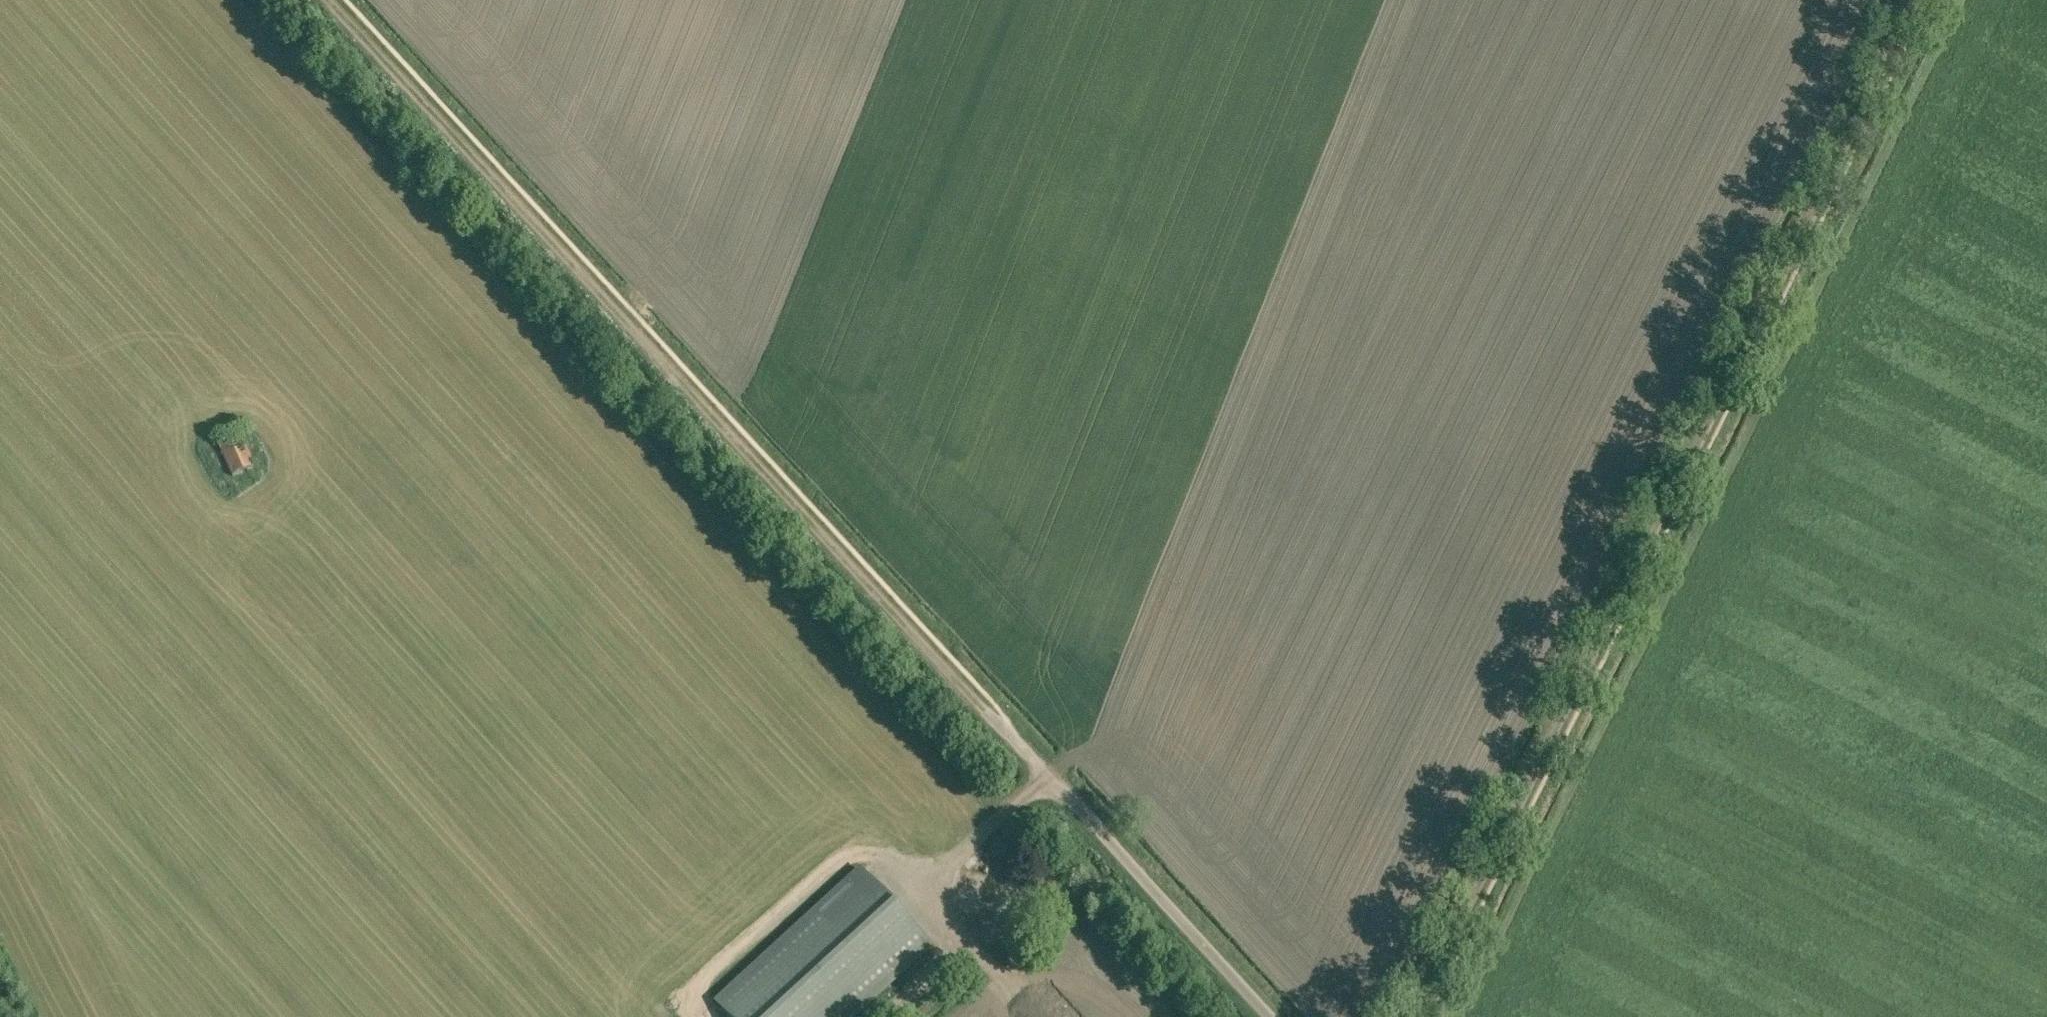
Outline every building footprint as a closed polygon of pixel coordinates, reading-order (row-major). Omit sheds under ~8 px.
[(231,478),(256,466),(240,429),(216,439),(231,478)] [(861,869),(716,1001),(731,1016),(854,1016),(932,946),(861,869)]
